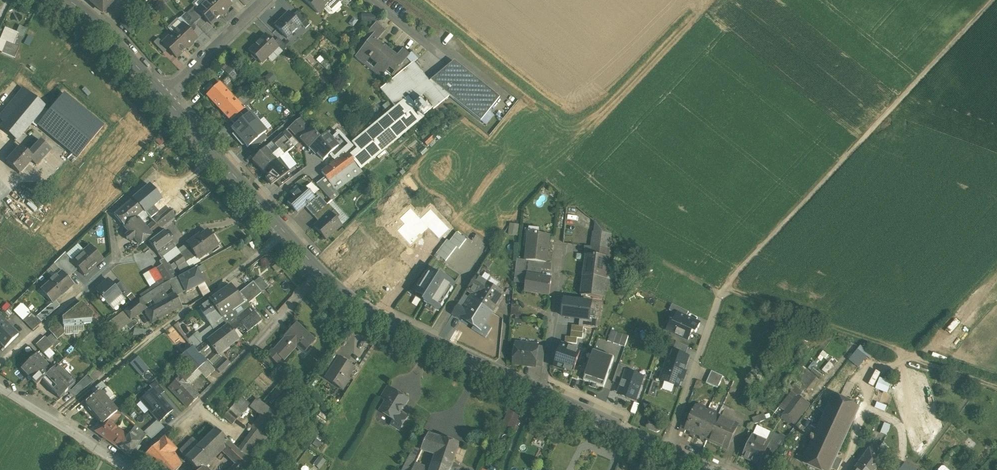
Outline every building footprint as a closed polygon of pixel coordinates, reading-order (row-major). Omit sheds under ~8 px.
[(91,2),(103,12),(115,0),(92,0),(91,2)] [(226,0),(208,0),(207,1),(221,15),(223,15),(226,12),(226,10),(231,6),(226,0)] [(318,14),(325,7),(323,6),(329,0),(304,0),(318,14)] [(221,15),(207,1),(197,11),(203,16),(211,25),(221,15)] [(146,3),(140,6),(145,12),(149,5),(146,3)] [(194,8),(187,15),(195,23),(203,16),(197,11),(194,8)] [(128,9),(120,17),(124,21),(127,18),(127,17),(131,13),(128,9)] [(368,11),(360,19),(368,27),(376,20),(368,11)] [(309,25),(297,12),(293,16),(301,25),(305,29),(309,25)] [(187,15),(186,13),(181,18),(190,28),(195,23),(187,15)] [(293,16),(289,13),(275,27),(287,39),(301,25),(293,16)] [(124,21),(120,24),(124,29),(132,21),(127,18),(124,21)] [(132,21),(124,29),(130,34),(136,25),(132,21)] [(183,24),(173,34),(186,48),(187,48),(188,48),(192,45),(192,43),(196,39),(183,24)] [(19,34),(5,28),(1,39),(7,41),(14,45),(19,34)] [(163,44),(162,44),(168,49),(176,58),(186,48),(173,34),(163,44)] [(274,43),(266,35),(249,52),(261,64),(277,48),(273,44),(274,43)] [(397,56),(385,46),(383,48),(371,38),(355,58),(380,78),(385,72),(392,77),(393,76),(395,78),(410,66),(405,61),(410,55),(409,55),(402,50),(397,56)] [(163,44),(158,39),(153,43),(163,54),(168,49),(162,44),(163,44)] [(287,48),(278,39),(274,43),(273,44),(277,48),(282,53),(287,48)] [(14,45),(7,41),(2,53),(15,58),(19,47),(14,45)] [(412,53),(409,55),(410,55),(405,61),(410,66),(413,63),(418,59),(412,53)] [(499,98),(454,61),(429,82),(444,100),(449,96),(481,121),(499,98)] [(429,82),(413,63),(410,66),(395,78),(380,90),(395,108),(408,97),(414,105),(422,99),(431,111),(444,100),(429,82)] [(240,71),(234,64),(225,72),(232,79),(240,71)] [(241,105),(220,83),(207,95),(232,121),(244,109),(241,105)] [(22,90),(0,117),(0,119),(5,124),(2,127),(17,139),(31,122),(42,108),(44,107),(22,90)] [(39,126),(78,158),(104,127),(65,95),(39,126)] [(395,108),(352,144),(353,145),(357,150),(350,156),(356,164),(360,170),(368,163),(368,164),(424,117),(414,105),(408,97),(395,108)] [(431,111),(422,99),(414,105),(424,117),(431,111)] [(247,100),(241,105),(244,109),(251,104),(247,100)] [(387,111),(391,107),(386,102),(382,106),(387,111)] [(369,115),(372,121),(383,115),(380,110),(369,115)] [(240,114),(231,122),(235,126),(244,118),(240,114)] [(250,114),(232,130),(235,133),(232,135),(237,141),(239,139),(258,123),(250,114)] [(301,118),(289,129),(295,135),(306,124),(301,118)] [(239,139),(237,141),(242,147),(244,144),(247,148),(266,132),(258,123),(239,139)] [(311,130),(310,130),(309,129),(310,128),(306,124),(295,135),(308,149),(319,139),(311,130)] [(285,132),(283,134),(289,141),(292,139),(285,132)] [(58,143),(47,134),(41,141),(51,150),(58,143)] [(289,142),(289,141),(283,134),(270,145),(271,147),(274,145),(279,151),(283,156),(290,151),(285,146),(289,142)] [(332,141),(326,134),(311,148),(323,161),(329,156),(330,157),(330,156),(334,160),(336,159),(349,147),(349,146),(338,134),(332,141)] [(41,141),(29,154),(21,146),(6,162),(19,174),(31,161),(36,166),(51,150),(41,141)] [(350,148),(349,147),(336,159),(337,161),(348,153),(350,156),(357,150),(353,145),(350,148)] [(263,173),(276,161),(272,157),(265,149),(252,161),(263,173)] [(279,160),(283,156),(279,151),(272,157),(276,161),(277,162),(279,160)] [(337,161),(321,173),(329,184),(356,164),(350,156),(348,153),(337,161)] [(265,179),(271,187),(276,183),(289,173),(279,160),(277,162),(276,161),(263,173),(267,177),(265,179)] [(356,164),(329,184),(335,192),(362,172),(360,170),(356,164)] [(293,178),(289,173),(276,183),(280,188),(293,178)] [(153,206),(162,199),(150,185),(133,200),(143,211),(150,219),(158,212),(153,206)] [(308,193),(303,188),(298,193),(297,192),(292,197),(293,197),(287,203),(291,207),(291,208),(297,215),(305,208),(315,199),(314,198),(309,192),(308,193)] [(318,195),(314,198),(315,199),(305,208),(313,217),(327,205),(318,195)] [(125,227),(135,218),(143,211),(133,200),(114,215),(125,227)] [(328,205),(319,213),(324,218),(330,213),(331,214),(334,211),(328,205)] [(155,223),(160,228),(176,215),(170,208),(155,223)] [(421,235),(428,227),(420,219),(410,209),(396,222),(401,228),(397,231),(411,245),(418,237),(417,236),(420,234),(421,235)] [(430,209),(420,219),(428,227),(439,238),(449,229),(430,209)] [(324,218),(313,228),(325,241),(342,226),(331,214),(330,213),(324,218)] [(135,218),(125,227),(140,245),(150,236),(155,233),(160,228),(155,223),(154,222),(149,226),(153,230),(149,234),(135,218)] [(611,234),(595,221),(589,255),(608,258),(609,256),(598,255),(599,248),(609,250),(611,236),(611,235),(611,234)] [(509,223),(508,234),(518,235),(519,223),(509,223)] [(163,230),(148,241),(161,258),(176,247),(163,230)] [(207,231),(198,238),(197,236),(187,243),(189,246),(196,256),(197,258),(207,251),(208,253),(218,246),(207,231)] [(457,232),(453,237),(463,245),(467,240),(457,232)] [(549,236),(529,233),(526,260),(526,261),(543,263),(546,263),(549,236)] [(453,237),(450,242),(457,247),(459,249),(463,245),(453,237)] [(450,242),(447,240),(444,245),(453,252),(457,247),(450,242)] [(68,249),(72,255),(81,250),(77,244),(68,249)] [(453,252),(444,245),(440,250),(450,257),(453,252)] [(189,246),(185,250),(191,259),(192,260),(196,256),(189,246)] [(101,261),(89,247),(73,261),(72,262),(78,268),(85,276),(101,261)] [(191,259),(185,250),(180,253),(180,254),(185,261),(186,262),(191,259)] [(450,257),(440,250),(437,254),(446,262),(450,257)] [(73,261),(65,253),(59,259),(73,273),(78,268),(72,262),(73,261)] [(180,254),(173,259),(178,266),(185,261),(180,254)] [(589,255),(587,255),(584,277),(606,279),(608,258),(589,255)] [(267,257),(260,259),(262,267),(269,265),(267,257)] [(176,277),(165,258),(162,260),(159,261),(162,266),(171,280),(176,277)] [(73,273),(59,259),(54,264),(61,272),(61,271),(67,278),(73,273)] [(543,263),(526,261),(526,260),(524,274),(527,275),(529,275),(530,268),(542,270),(543,263)] [(171,280),(162,266),(157,269),(165,283),(169,281),(171,280)] [(200,273),(198,268),(179,278),(186,292),(205,282),(200,273)] [(542,270),(530,268),(529,275),(541,277),(542,270)] [(442,276),(430,269),(427,274),(427,273),(418,287),(418,288),(415,292),(430,301),(428,305),(439,312),(441,307),(442,307),(454,289),(453,288),(456,284),(442,275),(442,276)] [(61,272),(43,287),(55,301),(73,285),(67,278),(61,271),(61,272)] [(524,274),(516,273),(515,282),(526,284),(527,275),(524,274)] [(529,275),(527,275),(526,284),(525,292),(549,296),(552,279),(541,277),(529,275)] [(485,281),(477,276),(469,290),(476,295),(485,281)] [(260,277),(253,282),(261,292),(268,286),(260,277)] [(606,279),(584,277),(582,296),(591,297),(603,299),(606,279)] [(108,280),(96,291),(108,304),(120,294),(115,288),(108,280)] [(165,283),(161,285),(165,292),(167,291),(167,288),(171,286),(169,281),(165,283)] [(505,294),(485,281),(476,295),(473,300),(493,313),(505,294)] [(130,292),(121,282),(115,288),(120,294),(123,297),(130,292)] [(253,282),(239,293),(243,298),(248,304),(248,303),(262,292),(261,292),(253,282)] [(175,310),(168,298),(165,292),(161,285),(148,293),(156,306),(157,305),(158,307),(147,313),(152,323),(175,310)] [(220,317),(228,312),(231,316),(223,322),(225,324),(237,317),(245,310),(237,302),(238,302),(234,297),(231,299),(225,290),(210,301),(220,317)] [(182,306),(175,294),(168,298),(175,310),(182,306)] [(248,304),(243,298),(238,302),(237,302),(245,310),(250,306),(248,303),(248,304)] [(493,313),(473,300),(472,301),(468,298),(463,307),(462,306),(458,306),(466,311),(461,319),(481,331),(493,313)] [(590,317),(591,304),(565,300),(563,317),(580,319),(589,320),(590,317)] [(140,301),(126,311),(131,319),(145,308),(140,301)] [(220,317),(210,301),(200,308),(215,332),(225,325),(225,324),(223,322),(220,317)] [(81,303),(72,311),(70,309),(66,313),(68,315),(63,319),(62,318),(59,321),(60,322),(50,330),(57,339),(62,334),(78,333),(78,331),(84,330),(83,324),(91,324),(90,320),(92,315),(81,303)] [(21,304),(14,311),(22,319),(29,312),(21,304)] [(689,312),(672,305),(669,311),(677,314),(678,314),(686,317),(689,312)] [(466,311),(458,306),(453,313),(461,319),(466,311)] [(251,307),(221,331),(231,345),(239,339),(233,332),(237,329),(239,327),(242,332),(246,329),(248,332),(262,321),(251,307)] [(41,323),(31,312),(22,320),(32,331),(41,323)] [(686,317),(678,314),(677,314),(674,323),(671,322),(667,331),(688,340),(692,332),(696,333),(700,324),(686,317)] [(0,318),(0,344),(4,348),(18,335),(0,317),(0,318)] [(580,319),(579,326),(597,329),(598,318),(590,317),(589,320),(580,319)] [(135,320),(127,326),(131,330),(138,323),(135,320)] [(315,341),(296,323),(284,336),(285,338),(273,351),(282,358),(281,359),(283,361),(298,345),(305,351),(315,341)] [(237,329),(233,332),(239,339),(242,336),(237,329)] [(218,355),(231,345),(221,331),(213,337),(207,341),(212,348),(218,355)] [(609,342),(615,343),(618,333),(613,331),(609,342)] [(202,334),(197,339),(201,343),(201,344),(210,335),(208,332),(204,336),(202,334)] [(615,343),(620,345),(623,335),(618,333),(615,343)] [(60,343),(52,334),(47,338),(53,346),(55,348),(60,343)] [(193,335),(188,340),(195,349),(201,343),(197,339),(193,335)] [(620,345),(625,347),(628,336),(623,335),(620,345)] [(966,336),(960,344),(967,349),(973,342),(966,336)] [(45,337),(35,345),(43,354),(53,346),(47,338),(45,337)] [(207,341),(200,347),(201,347),(196,351),(195,352),(200,358),(212,348),(207,341)] [(688,347),(677,342),(674,352),(685,356),(688,347)] [(538,347),(517,344),(514,364),(535,366),(535,364),(538,347)] [(581,351),(562,345),(554,368),(565,371),(566,369),(574,372),(581,351)] [(858,367),(870,353),(860,345),(848,359),(858,367)] [(192,347),(177,360),(182,364),(183,363),(193,374),(197,370),(205,363),(204,363),(200,358),(195,352),(196,351),(192,347)] [(538,347),(535,364),(543,365),(545,347),(538,347)] [(273,351),(272,349),(267,355),(277,364),(281,359),(282,358),(273,351)] [(584,381),(604,388),(614,358),(595,351),(584,381)] [(666,365),(684,371),(689,357),(685,356),(674,352),(671,359),(669,358),(666,365)] [(37,354),(21,370),(36,386),(42,380),(52,370),(37,354)] [(139,377),(148,370),(139,356),(129,362),(139,377)] [(223,360),(222,358),(213,366),(220,373),(229,364),(225,359),(224,359),(223,360)] [(353,368),(338,358),(325,378),(338,387),(343,379),(346,381),(348,377),(354,369),(353,368)] [(215,370),(206,361),(204,363),(205,363),(197,370),(200,374),(205,379),(215,370)] [(626,372),(630,373),(631,369),(619,365),(613,382),(622,385),(626,372)] [(686,372),(684,371),(666,365),(661,381),(679,387),(681,379),(684,380),(686,372)] [(52,370),(42,380),(59,399),(74,385),(57,366),(52,370)] [(354,369),(348,377),(353,380),(360,370),(355,366),(353,368),(354,369)] [(582,369),(576,367),(572,378),(578,380),(578,379),(582,369)] [(191,375),(185,368),(176,376),(178,378),(187,387),(200,374),(197,370),(193,374),(191,375)] [(578,379),(584,381),(588,370),(582,368),(582,369),(578,379)] [(806,370),(797,381),(810,391),(818,380),(806,370)] [(630,373),(626,372),(622,385),(619,393),(627,396),(626,398),(636,401),(644,378),(630,373)] [(723,377),(712,372),(710,378),(721,382),(723,377)] [(86,373),(68,392),(74,398),(92,379),(86,373)] [(798,384),(790,377),(787,381),(785,384),(792,390),(798,384)] [(187,387),(178,378),(168,388),(188,407),(197,398),(187,387)] [(721,382),(710,378),(707,383),(718,388),(721,382)] [(101,382),(90,391),(95,397),(99,393),(100,394),(106,389),(101,382)] [(163,391),(155,382),(150,386),(153,390),(154,389),(159,395),(163,391)] [(805,390),(798,384),(792,390),(799,396),(805,390)] [(388,388),(382,399),(387,402),(393,392),(388,388)] [(159,395),(154,389),(153,390),(140,401),(159,422),(172,410),(159,395)] [(387,402),(381,412),(395,420),(395,421),(400,412),(408,400),(394,391),(393,392),(387,402)] [(100,394),(99,393),(95,397),(86,405),(103,424),(106,421),(116,413),(100,394)] [(810,405),(800,397),(785,416),(783,419),(794,426),(810,405)] [(825,414),(813,440),(811,439),(810,441),(812,442),(802,463),(818,469),(831,469),(836,458),(840,451),(859,408),(834,397),(831,403),(824,400),(819,411),(825,414)] [(275,427),(282,417),(256,398),(249,407),(262,417),(275,427)] [(697,406),(686,430),(697,435),(708,411),(697,406)] [(502,425),(514,430),(520,413),(508,409),(502,425)] [(785,416),(777,409),(774,413),(783,419),(785,416)] [(238,419),(229,410),(224,416),(233,424),(238,419)] [(708,411),(697,435),(708,440),(718,416),(708,411)] [(135,426),(118,412),(116,413),(106,421),(110,424),(116,417),(126,425),(133,430),(135,426)] [(408,417),(400,412),(395,421),(395,420),(392,426),(399,430),(408,417)] [(754,423),(766,418),(764,413),(752,418),(754,423)] [(738,425),(718,416),(708,440),(727,449),(738,425)] [(262,418),(238,450),(249,461),(275,427),(262,417),(262,418)] [(110,424),(106,421),(103,424),(95,432),(119,449),(128,437),(110,424)] [(660,425),(650,421),(646,429),(657,433),(659,432),(661,428),(660,425)] [(884,424),(881,433),(885,435),(889,426),(884,424)] [(757,425),(753,434),(767,440),(770,431),(757,425)] [(133,430),(128,437),(119,449),(130,457),(146,435),(135,426),(133,430)] [(310,431),(302,441),(307,445),(312,438),(314,440),(319,434),(311,427),(308,430),(310,431)] [(200,445),(198,447),(210,458),(220,448),(228,441),(215,429),(200,445)] [(437,438),(429,435),(425,442),(422,450),(431,454),(437,438)] [(787,439),(781,435),(776,443),(782,446),(787,439)] [(142,458),(153,469),(177,469),(181,466),(173,452),(176,450),(165,437),(142,458)] [(767,443),(753,437),(743,457),(760,464),(765,454),(769,444),(767,443)] [(192,438),(180,451),(186,459),(198,447),(200,445),(192,438)] [(404,466),(413,469),(422,450),(425,442),(419,439),(404,466)] [(459,445),(443,440),(434,464),(451,469),(453,463),(459,445)] [(776,443),(768,440),(767,443),(769,444),(765,454),(773,458),(782,446),(776,443)] [(238,450),(228,441),(220,448),(237,464),(242,469),(249,461),(238,450)] [(886,453),(874,444),(869,451),(881,461),(886,453)] [(198,469),(210,458),(198,447),(186,459),(198,469)] [(859,464),(867,469),(875,469),(880,463),(881,461),(869,451),(859,464)] [(469,456),(464,467),(471,469),(479,469),(482,462),(469,456)] [(318,468),(324,461),(319,457),(313,464),(318,468)] [(836,458),(831,469),(833,469),(838,469),(843,461),(836,458)]
